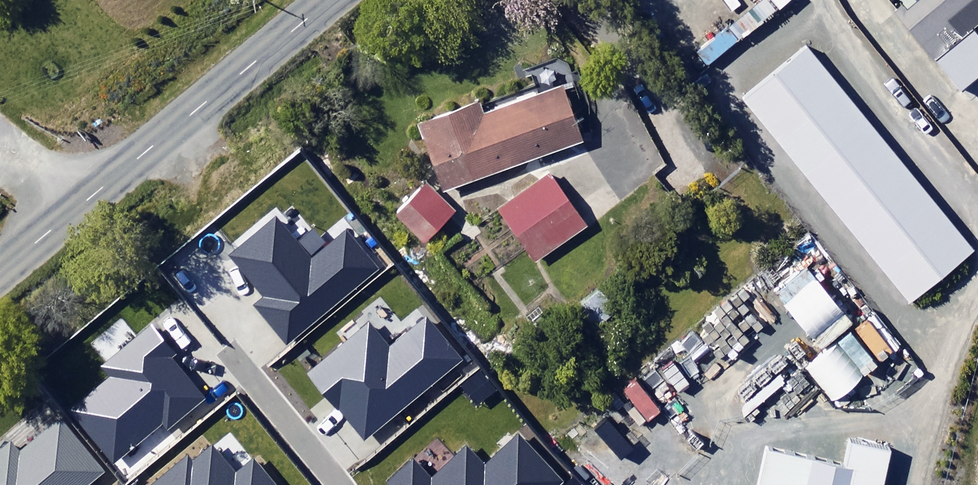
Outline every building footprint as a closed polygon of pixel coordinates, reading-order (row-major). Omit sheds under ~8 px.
[(977,78),(977,36),(974,30),(977,27),(977,0),(900,0),(904,5),(894,13),(961,92),(977,78)] [(969,247),(803,44),(740,97),(906,299),(969,247)] [(584,141),(565,85),(483,114),(480,103),(417,125),(441,191),(584,141)] [(552,173),(497,210),(534,264),(588,228),(552,173)] [(456,211),(426,183),(395,216),(425,244),(456,211)] [(250,305),(285,346),(378,269),(347,231),(312,260),(276,217),(229,256),(262,295),(250,305)] [(305,374),(363,443),(462,361),(426,317),(388,348),(367,323),(305,374)] [(68,411),(114,466),(162,426),(167,432),(207,399),(172,357),(176,354),(151,325),(102,366),(110,376),(68,411)] [(104,474),(61,420),(21,452),(13,441),(0,451),(0,484),(91,484),(104,474)] [(562,482),(518,434),(485,463),(467,443),(431,475),(413,456),(385,482),(387,484),(559,484),(562,482)] [(762,450),(755,484),(876,484),(884,447),(848,440),(844,465),(762,450)] [(253,460),(236,474),(212,446),(193,462),(188,456),(153,484),(274,484),(253,460)]
